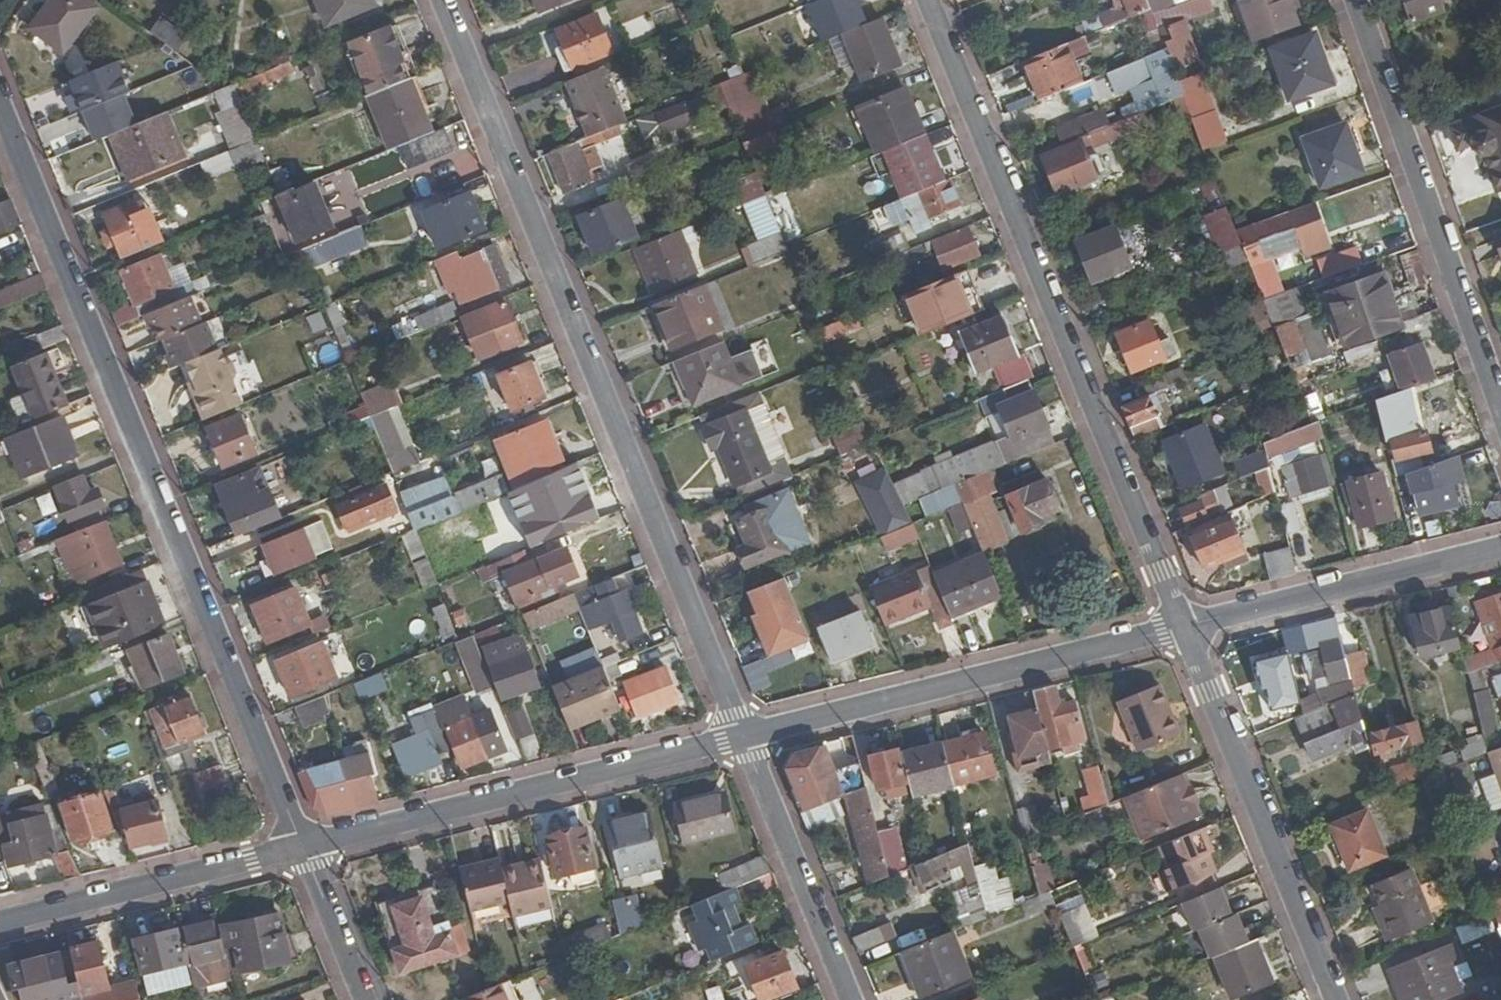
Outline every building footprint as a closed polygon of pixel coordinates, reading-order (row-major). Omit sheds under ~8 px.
[(97,9),(85,0),(56,0),(33,30),(64,53),(97,9)] [(376,4),(374,0),(318,0),(327,24),(376,4)] [(550,10),(575,0),(546,0),(550,10)] [(848,27),(882,14),(876,0),(837,0),(848,27)] [(1131,18),(1150,10),(1146,0),(1125,0),(1131,18)] [(1150,10),(1152,15),(1165,10),(1161,0),(1147,0),(1146,0),(1150,10)] [(1166,51),(1173,69),(1197,60),(1183,21),(1212,10),(1208,0),(1193,0),(1165,10),(1152,15),(1158,31),(1166,51)] [(1254,43),(1299,27),(1289,0),(1238,0),(1254,43)] [(1411,23),(1444,12),(1440,3),(1448,0),(1403,0),(1411,23)] [(599,17),(560,33),(575,70),(614,55),(599,17)] [(901,65),(882,19),(843,35),(855,64),(862,81),(901,65)] [(391,65),(400,62),(406,59),(392,23),(349,41),(355,55),(382,44),(391,65)] [(145,50),(149,48),(164,42),(148,30),(138,34),(145,50)] [(1148,34),(1156,55),(1166,51),(1158,31),(1148,34)] [(1272,50),(1290,99),(1332,84),(1314,35),(1272,50)] [(155,63),(178,53),(164,42),(149,48),(155,63)] [(406,77),(400,62),(391,65),(382,44),(355,55),(370,92),(406,77)] [(1064,45),(1024,62),(1040,101),(1082,85),(1064,45)] [(1156,55),(1113,72),(1122,95),(1156,82),(1166,107),(1184,99),(1177,80),(1174,72),(1173,69),(1166,51),(1156,55)] [(295,72),(291,62),(235,85),(239,95),(295,72)] [(103,67),(53,87),(59,101),(95,87),(110,81),(104,66),(103,67)] [(619,126),(628,123),(606,68),(567,84),(589,139),(594,136),(619,126)] [(1177,80),(1184,99),(1203,147),(1226,139),(1199,72),(1177,80)] [(722,84),(730,104),(740,100),(746,116),(757,111),(743,76),(722,84)] [(418,139),(432,133),(425,115),(410,79),(368,96),(391,150),(418,139)] [(720,108),(730,104),(722,84),(712,88),(720,108)] [(109,121),(108,119),(95,87),(59,101),(73,136),(95,127),(109,121)] [(886,151),(921,137),(902,89),(859,106),(868,130),(878,154),(886,151)] [(1485,97),(1491,112),(1450,127),(1458,151),(1472,146),(1475,155),(1485,160),(1498,195),(1500,194),(1500,92),(1485,97)] [(634,120),(643,142),(691,123),(682,101),(634,120)] [(234,149),(257,140),(243,105),(219,115),(234,149)] [(1055,131),(1062,147),(1088,137),(1111,128),(1105,111),(1055,131)] [(183,159),(164,114),(123,131),(111,135),(130,180),(183,159)] [(1126,122),(1131,133),(1150,125),(1146,114),(1126,122)] [(95,127),(101,140),(111,135),(123,131),(117,115),(108,119),(109,121),(95,127)] [(1111,128),(1088,137),(1093,150),(1132,135),(1131,133),(1126,122),(1111,128)] [(1321,188),(1364,172),(1346,124),(1303,139),(1321,188)] [(623,136),(619,126),(594,136),(598,146),(623,136)] [(455,152),(445,128),(432,133),(418,139),(428,163),(455,152)] [(778,140),(774,128),(744,140),(749,151),(778,140)] [(598,146),(594,136),(589,139),(548,155),(565,195),(595,183),(591,171),(605,165),(598,146)] [(941,183),(921,137),(886,151),(905,197),(941,183)] [(265,158),(257,140),(234,149),(229,151),(237,169),(265,158)] [(1060,200),(1098,185),(1083,144),(1044,159),(1060,200)] [(632,185),(661,174),(654,157),(625,169),(632,185)] [(738,207),(767,196),(756,170),(728,182),(738,207)] [(949,180),(941,183),(905,197),(903,198),(917,233),(931,227),(928,219),(960,207),(949,180)] [(1216,181),(1197,188),(1209,217),(1205,219),(1218,253),(1211,255),(1218,273),(1247,261),(1236,232),(1216,181)] [(332,239),(363,227),(358,215),(333,225),(316,185),(295,194),(293,190),(281,195),(294,225),(292,226),(298,239),(303,251),(332,239)] [(469,192),(423,211),(438,249),(485,230),(469,192)] [(786,244),(768,198),(748,205),(761,238),(747,243),(755,262),(788,248),(786,244)] [(21,225),(11,200),(0,205),(0,234),(21,225)] [(594,254),(636,237),(621,200),(579,217),(594,254)] [(1312,204),(1288,213),(1301,248),(1300,249),(1303,259),(1323,252),(1316,232),(1322,230),(1312,204)] [(123,260),(144,251),(125,206),(104,214),(123,260)] [(1247,261),(1248,263),(1248,264),(1264,259),(1265,261),(1300,249),(1301,248),(1288,213),(1236,232),(1247,261)] [(376,260),(363,227),(332,239),(345,272),(376,260)] [(1093,283),(1131,268),(1115,227),(1077,242),(1093,283)] [(940,240),(939,237),(931,240),(943,271),(979,257),(968,229),(940,240)] [(1329,249),(1322,230),(1316,232),(1323,252),(1329,249)] [(700,274),(683,231),(640,248),(657,291),(700,274)] [(873,262),(907,248),(901,234),(867,248),(873,262)] [(291,256),(303,251),(298,239),(280,246),(285,258),(291,256)] [(749,264),(755,262),(747,243),(741,246),(749,264)] [(460,260),(457,252),(435,261),(449,295),(457,292),(463,306),(511,287),(495,246),(460,260)] [(657,291),(640,248),(633,250),(650,293),(657,291)] [(325,306),(303,251),(291,256),(313,311),(325,306)] [(122,271),(136,305),(174,290),(160,255),(122,271)] [(1313,284),(1360,267),(1356,255),(1308,272),(1313,284)] [(898,296),(913,337),(981,312),(967,272),(898,296)] [(48,290),(41,273),(13,285),(15,289),(0,295),(0,309),(48,290)] [(1345,347),(1400,327),(1398,322),(1381,274),(1326,294),(1345,347)] [(198,294),(212,288),(208,279),(194,284),(198,294)] [(722,331),(701,284),(650,305),(670,352),(722,331)] [(1272,326),(1274,332),(1276,331),(1296,385),(1312,380),(1306,363),(1328,355),(1304,287),(1263,302),(1272,326)] [(147,314),(179,301),(174,290),(136,305),(141,317),(147,314)] [(1263,302),(1260,295),(1248,299),(1260,330),(1272,326),(1263,302)] [(189,362),(217,350),(206,323),(201,325),(189,297),(179,301),(147,314),(152,328),(158,343),(163,341),(170,356),(174,368),(187,363),(189,362)] [(524,342),(506,298),(461,316),(479,360),(524,342)] [(416,316),(422,332),(459,317),(453,301),(416,316)] [(336,302),(325,306),(334,328),(345,324),(336,302)] [(129,306),(112,311),(117,325),(134,319),(129,306)] [(1400,327),(1407,348),(1419,343),(1437,336),(1428,311),(1398,322),(1400,327)] [(317,312),(304,316),(311,335),(324,330),(317,312)] [(861,327),(855,313),(819,327),(825,341),(861,327)] [(147,314),(141,317),(146,330),(152,328),(147,314)] [(1028,380),(1034,378),(1024,354),(1019,356),(1003,315),(958,333),(974,373),(993,366),(1002,391),(1028,380)] [(1161,348),(1150,321),(1116,335),(1131,373),(1174,355),(1170,344),(1161,348)] [(741,387),(722,343),(674,362),(693,406),(741,387)] [(1407,348),(1392,353),(1405,391),(1433,381),(1419,343),(1407,348)] [(20,426),(68,406),(54,370),(66,365),(59,346),(12,365),(24,394),(10,400),(20,426)] [(225,358),(221,348),(217,350),(189,362),(187,363),(194,381),(199,394),(196,402),(201,415),(209,419),(244,405),(234,381),(238,373),(233,361),(225,358)] [(545,398),(527,354),(495,367),(513,411),(545,398)] [(165,358),(169,370),(174,368),(170,356),(165,358)] [(375,375),(357,383),(371,418),(387,411),(397,407),(399,407),(389,383),(385,385),(381,376),(380,374),(375,375)] [(1136,385),(1142,399),(1149,396),(1161,391),(1168,388),(1162,375),(1136,385)] [(1240,384),(1245,396),(1268,386),(1264,375),(1240,384)] [(1008,403),(1033,393),(1028,380),(1002,391),(1008,403)] [(189,383),(196,402),(199,394),(194,381),(189,383)] [(1149,396),(1158,417),(1163,429),(1174,424),(1161,391),(1149,396)] [(1001,413),(1011,438),(1013,443),(1048,428),(1034,393),(1033,393),(1008,403),(998,407),(1001,413)] [(1401,393),(1375,402),(1378,418),(1381,417),(1388,442),(1391,441),(1396,461),(1431,452),(1425,432),(1414,435),(1401,393)] [(988,418),(1001,413),(998,407),(993,394),(981,399),(988,418)] [(1142,399),(1120,407),(1129,428),(1158,417),(1149,396),(1142,399)] [(714,449),(720,446),(729,467),(736,485),(774,470),(770,460),(789,452),(767,400),(705,426),(714,449)] [(1256,403),(1242,409),(1253,440),(1268,434),(1256,403)] [(1304,409),(1311,426),(1320,422),(1314,405),(1304,409)] [(387,411),(371,418),(394,473),(409,467),(389,417),(387,411)] [(389,417),(409,467),(419,463),(399,413),(389,417)] [(207,430),(223,468),(257,454),(241,416),(207,430)] [(1158,417),(1129,428),(1134,440),(1163,429),(1158,417)] [(23,479),(76,458),(61,419),(8,440),(23,479)] [(404,498),(416,530),(514,492),(548,476),(545,468),(561,461),(545,422),(498,442),(511,473),(442,501),(436,485),(404,498)] [(1320,422),(1311,426),(1262,446),(1265,455),(1266,462),(1276,459),(1306,447),(1324,440),(1320,422)] [(873,442),(863,424),(834,435),(842,455),(873,442)] [(1223,473),(1204,427),(1161,445),(1180,490),(1223,473)] [(1011,438),(997,443),(1006,464),(1054,444),(1048,428),(1013,443),(1011,438)] [(1472,447),(1469,435),(1441,443),(1445,456),(1472,447)] [(930,496),(958,484),(960,483),(987,472),(1006,464),(997,443),(976,452),(975,450),(920,472),(924,482),(930,496)] [(1324,488),(1334,485),(1328,456),(1314,460),(1306,447),(1276,459),(1278,461),(1274,463),(1277,470),(1280,469),(1288,497),(1324,488)] [(1266,462),(1265,455),(1234,467),(1240,482),(1269,471),(1266,462)] [(1409,485),(1412,496),(1416,512),(1457,502),(1447,460),(1406,474),(1409,485)] [(896,530),(913,524),(909,515),(904,506),(884,465),(858,478),(885,535),(896,530)] [(217,487),(238,537),(280,520),(259,470),(217,487)] [(987,472),(960,483),(986,552),(1009,542),(989,493),(995,491),(987,472)] [(1380,477),(1347,484),(1358,528),(1391,520),(1380,477)] [(102,509),(95,492),(88,495),(81,479),(55,490),(68,522),(102,509)] [(1042,526),(1042,525),(1055,519),(1052,514),(1060,511),(1048,480),(1007,497),(1022,534),(1042,526)] [(917,501),(930,496),(924,482),(911,487),(917,501)] [(946,511),(965,503),(958,484),(930,496),(917,501),(921,510),(920,511),(924,519),(946,511)] [(348,528),(397,508),(388,485),(339,505),(348,528)] [(1412,496),(1409,485),(1399,487),(1402,498),(1412,496)] [(1324,488),(1288,497),(1290,505),(1325,495),(1324,488)] [(1220,513),(1221,515),(1226,512),(1218,490),(1212,493),(1220,513)] [(793,491),(785,494),(805,545),(813,542),(793,491)] [(429,560),(439,585),(456,578),(445,548),(436,552),(432,542),(453,533),(494,516),(498,515),(503,528),(525,519),(514,492),(416,530),(427,556),(429,560)] [(1212,493),(1197,499),(1199,505),(1180,512),(1186,527),(1220,513),(1212,493)] [(747,520),(739,523),(749,547),(739,550),(747,569),(789,552),(805,545),(785,494),(743,511),(747,520)] [(1402,498),(1399,499),(1403,515),(1416,512),(1412,496),(1402,498)] [(560,517),(566,533),(611,515),(605,499),(560,517)] [(909,515),(920,511),(921,510),(917,501),(904,506),(909,515)] [(975,530),(965,503),(946,511),(957,537),(975,530)] [(1278,510),(1284,535),(1298,532),(1292,507),(1278,510)] [(332,511),(274,534),(281,550),(338,527),(332,511)] [(1188,533),(1203,571),(1223,564),(1225,571),(1245,563),(1228,518),(1188,533)] [(104,521),(87,528),(91,538),(104,573),(122,565),(104,521)] [(87,528),(56,541),(60,550),(91,538),(87,528)] [(416,530),(401,536),(412,562),(427,556),(416,530)] [(901,541),(896,530),(885,535),(880,537),(885,548),(901,541)] [(91,538),(60,550),(63,559),(65,558),(77,584),(104,573),(91,538)] [(568,549),(553,555),(564,582),(579,576),(568,549)] [(1262,555),(1268,582),(1294,576),(1287,549),(1262,555)] [(564,582),(553,555),(530,564),(524,551),(482,568),(488,581),(503,575),(518,612),(548,600),(545,590),(564,582)] [(1001,597),(985,556),(934,576),(943,599),(950,617),(1001,597)] [(416,565),(426,590),(439,585),(429,560),(416,565)] [(943,599),(934,576),(929,565),(919,569),(918,566),(869,586),(885,627),(934,606),(932,604),(943,599)] [(106,649),(109,648),(164,625),(143,569),(84,593),(106,649)] [(807,641),(782,580),(760,589),(770,612),(757,618),(772,655),(807,641)] [(614,582),(574,598),(581,615),(586,613),(593,629),(634,613),(626,594),(620,596),(614,582)] [(297,588),(254,606),(270,643),(312,625),(297,588)] [(1500,663),(1500,592),(1471,601),(1490,651),(1463,662),(1466,676),(1500,663)] [(1003,603),(1001,597),(950,617),(952,623),(1003,603)] [(570,598),(521,611),(525,628),(575,616),(570,598)] [(950,617),(943,599),(932,604),(934,606),(942,629),(953,624),(952,623),(950,617)] [(434,610),(442,629),(452,624),(445,605),(434,610)] [(1419,659),(1457,649),(1447,610),(1409,620),(1419,659)] [(819,630),(831,662),(872,645),(860,614),(819,630)] [(1288,658),(1320,649),(1319,643),(1339,638),(1335,620),(1282,634),(1288,658)] [(139,649),(140,651),(130,655),(144,689),(184,673),(169,636),(139,649)] [(515,688),(537,680),(521,637),(484,650),(490,667),(500,697),(517,692),(515,688)] [(1318,696),(1323,708),(1331,705),(1354,696),(1353,690),(1344,656),(1339,638),(1319,643),(1320,649),(1322,656),(1312,658),(1317,677),(1327,674),(1331,691),(1318,696)] [(338,677),(324,642),(276,661),(291,696),(338,677)] [(1344,656),(1353,690),(1371,685),(1364,653),(1344,656)] [(493,687),(482,658),(465,665),(477,693),(493,687)] [(603,668),(552,689),(569,731),(620,711),(603,668)] [(635,720),(679,703),(665,669),(622,686),(635,720)] [(354,683),(360,698),(386,687),(380,673),(354,683)] [(1489,681),(1496,699),(1499,699),(1500,704),(1500,677),(1489,681)] [(538,684),(537,680),(515,688),(517,692),(538,684)] [(1061,713),(1055,687),(1031,693),(1036,712),(1037,717),(1040,716),(1048,751),(1069,746),(1065,727),(1079,724),(1075,709),(1061,713)] [(1159,688),(1117,704),(1138,755),(1179,738),(1159,688)] [(327,694),(295,707),(303,727),(332,715),(327,694)] [(160,732),(169,757),(192,749),(189,742),(205,737),(190,696),(152,711),(160,732)] [(1331,705),(1340,730),(1361,722),(1354,696),(1331,705)] [(463,697),(434,709),(434,710),(442,729),(448,727),(464,768),(505,751),(487,710),(471,716),(463,697)] [(1474,705),(1482,736),(1494,733),(1485,702),(1474,705)] [(439,756),(450,751),(442,729),(434,710),(422,715),(439,756)] [(1046,751),(1037,717),(1036,712),(1008,719),(1011,734),(1007,735),(1016,775),(1039,769),(1036,754),(1046,751)] [(520,714),(506,720),(516,743),(530,738),(520,714)] [(439,756),(422,715),(411,720),(418,739),(395,748),(406,775),(441,761),(439,756)] [(1312,762),(1365,741),(1361,722),(1340,730),(1305,744),(1312,762)] [(1375,756),(1421,744),(1416,723),(1370,735),(1375,756)] [(160,732),(151,735),(161,760),(169,757),(160,732)] [(1479,734),(1456,743),(1463,760),(1485,751),(1479,734)] [(983,735),(940,745),(951,787),(992,778),(983,735)] [(345,762),(358,808),(379,803),(372,777),(376,776),(367,742),(354,746),(357,759),(345,762)] [(38,743),(28,747),(53,807),(63,803),(38,743)] [(951,787),(940,745),(900,755),(911,797),(951,787)] [(343,756),(345,762),(357,759),(354,746),(343,748),(345,756),(343,756)] [(1488,754),(1500,791),(1500,749),(1488,754)] [(789,769),(797,791),(826,780),(825,774),(819,751),(794,758),(789,769)] [(878,791),(905,785),(897,752),(870,759),(878,791)] [(315,770),(345,762),(343,756),(337,758),(335,753),(312,759),(315,770)] [(1396,788),(1434,773),(1430,760),(1391,770),(1396,788)] [(328,816),(358,808),(345,762),(315,770),(300,774),(314,809),(328,816)] [(201,792),(227,783),(220,765),(195,775),(201,792)] [(866,788),(861,766),(832,773),(833,777),(826,780),(832,802),(845,797),(866,788)] [(1107,806),(1097,767),(1083,771),(1093,811),(1107,806)] [(1199,800),(1187,772),(1182,775),(1193,803),(1199,800)] [(1193,803),(1182,775),(1127,798),(1143,840),(1199,818),(1193,803)] [(797,791),(792,794),(800,814),(824,805),(832,802),(826,780),(797,791)] [(1436,786),(1425,790),(1431,807),(1442,803),(1436,786)] [(870,886),(889,879),(878,837),(877,832),(866,788),(845,797),(870,886)] [(100,791),(63,803),(74,841),(112,830),(100,791)] [(155,793),(139,796),(141,805),(124,808),(132,846),(168,839),(160,800),(157,801),(155,793)] [(685,841),(731,830),(723,794),(677,805),(685,841)] [(824,805),(800,814),(808,833),(831,823),(824,805)] [(1016,813),(1023,841),(1042,833),(1034,809),(1016,813)] [(1384,855),(1365,811),(1330,826),(1349,870),(1384,855)] [(55,855),(58,854),(47,815),(11,825),(9,816),(0,818),(0,847),(0,848),(5,847),(10,867),(55,855)] [(663,868),(650,815),(607,825),(620,878),(663,868)] [(596,869),(587,828),(548,838),(557,878),(596,869)] [(878,837),(893,833),(892,828),(877,832),(878,837)] [(1217,890),(1219,889),(1214,877),(1216,876),(1209,856),(1214,854),(1204,828),(1157,847),(1168,873),(1159,877),(1166,895),(1175,891),(1181,905),(1184,904),(1217,890)] [(889,879),(904,873),(893,833),(878,837),(889,879)] [(55,855),(67,880),(82,877),(68,850),(71,849),(70,847),(58,854),(55,855)] [(961,866),(971,862),(967,847),(928,863),(911,870),(918,886),(922,884),(927,896),(954,884),(948,871),(961,866)] [(539,865),(538,859),(519,863),(519,866),(520,870),(539,865)] [(771,874),(765,859),(735,871),(741,886),(771,874)] [(1031,865),(1037,891),(1054,886),(1047,860),(1031,865)] [(479,871),(461,875),(470,912),(509,903),(501,870),(499,861),(478,866),(479,871)] [(977,885),(974,872),(971,862),(961,866),(967,888),(977,885)] [(986,919),(1007,910),(999,885),(991,887),(985,869),(974,872),(977,885),(986,919)] [(1372,886),(1380,904),(1385,902),(1389,912),(1378,916),(1387,938),(1430,921),(1409,871),(1372,886)] [(1078,947),(1117,931),(1097,884),(1059,900),(1078,947)] [(458,952),(450,930),(433,886),(416,892),(418,899),(394,908),(408,946),(395,951),(403,973),(458,952)] [(691,907),(698,923),(735,908),(743,905),(736,888),(691,907)] [(1228,900),(1223,888),(1219,889),(1217,890),(1221,902),(1228,900)] [(1227,917),(1221,902),(1217,890),(1184,904),(1195,931),(1201,928),(1227,917)] [(1021,901),(1026,915),(1052,905),(1046,891),(1021,901)] [(1500,940),(1500,891),(1484,897),(1491,914),(1500,940)] [(418,899),(416,892),(391,901),(394,908),(418,899)] [(631,898),(609,903),(614,923),(617,937),(638,928),(631,898)] [(378,906),(395,951),(408,946),(394,908),(391,901),(378,906)] [(1385,902),(1380,904),(1374,906),(1378,916),(1389,912),(1385,902)] [(697,949),(704,946),(744,930),(735,908),(698,923),(688,927),(697,949)] [(301,959),(289,933),(285,934),(281,914),(223,926),(227,946),(236,945),(240,971),(301,959)] [(1461,943),(1492,930),(1486,914),(1455,927),(1461,943)] [(1233,915),(1227,917),(1201,928),(1213,957),(1245,945),(1239,931),(1233,915)] [(220,930),(218,921),(203,924),(204,928),(205,933),(220,930)] [(461,926),(450,930),(458,952),(469,948),(461,926)] [(704,946),(711,964),(731,955),(758,944),(751,927),(744,930),(704,946)] [(183,932),(196,988),(232,980),(220,930),(205,933),(204,928),(183,932)] [(880,932),(886,945),(895,941),(889,928),(880,932)] [(585,934),(558,945),(562,960),(586,950),(608,941),(605,929),(586,936),(585,934)] [(1245,945),(1250,942),(1245,929),(1239,931),(1245,945)] [(177,930),(136,940),(144,975),(186,964),(177,930)] [(854,943),(859,955),(886,945),(880,932),(854,943)] [(902,954),(921,998),(969,978),(950,934),(902,954)] [(1253,941),(1250,942),(1245,945),(1213,957),(1232,999),(1235,999),(1273,985),(1253,941)] [(1460,992),(1448,963),(1460,958),(1453,941),(1386,968),(1399,999),(1440,999),(1460,992)] [(72,949),(84,994),(111,988),(99,942),(72,949)] [(596,965),(616,957),(610,943),(590,951),(596,965)] [(798,991),(783,954),(745,969),(759,999),(774,999),(798,991)] [(897,956),(916,999),(921,998),(902,954),(897,956)] [(79,983),(69,986),(61,956),(12,969),(17,990),(24,989),(27,999),(84,999),(79,983)] [(498,986),(487,990),(467,998),(468,999),(504,999),(498,986)]
